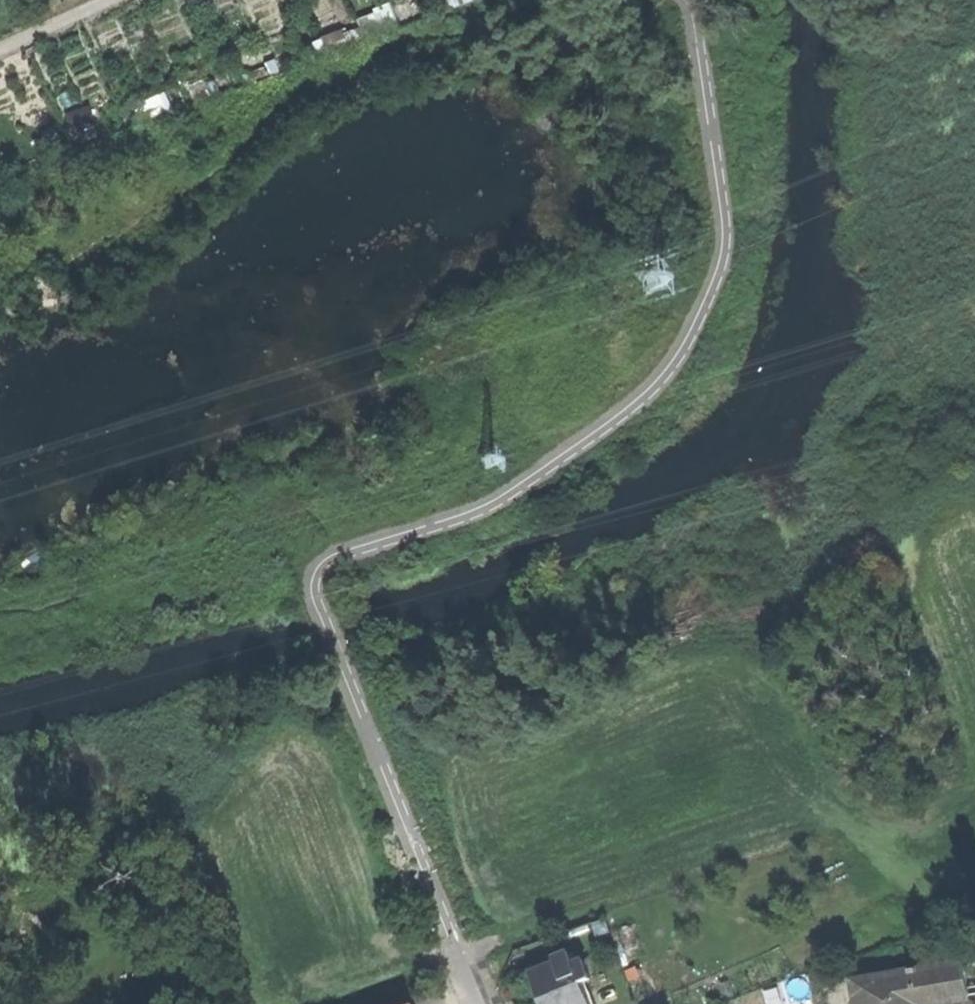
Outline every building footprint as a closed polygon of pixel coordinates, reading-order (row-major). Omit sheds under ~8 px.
[(581,983),(590,980),(582,960),(573,964),(568,952),(556,957),(558,962),(533,972),(539,987),(546,1003),(589,1003),(581,983)] [(918,972),(911,973),(855,983),(858,1003),(927,1003),(968,997),(962,964),(918,972)]
